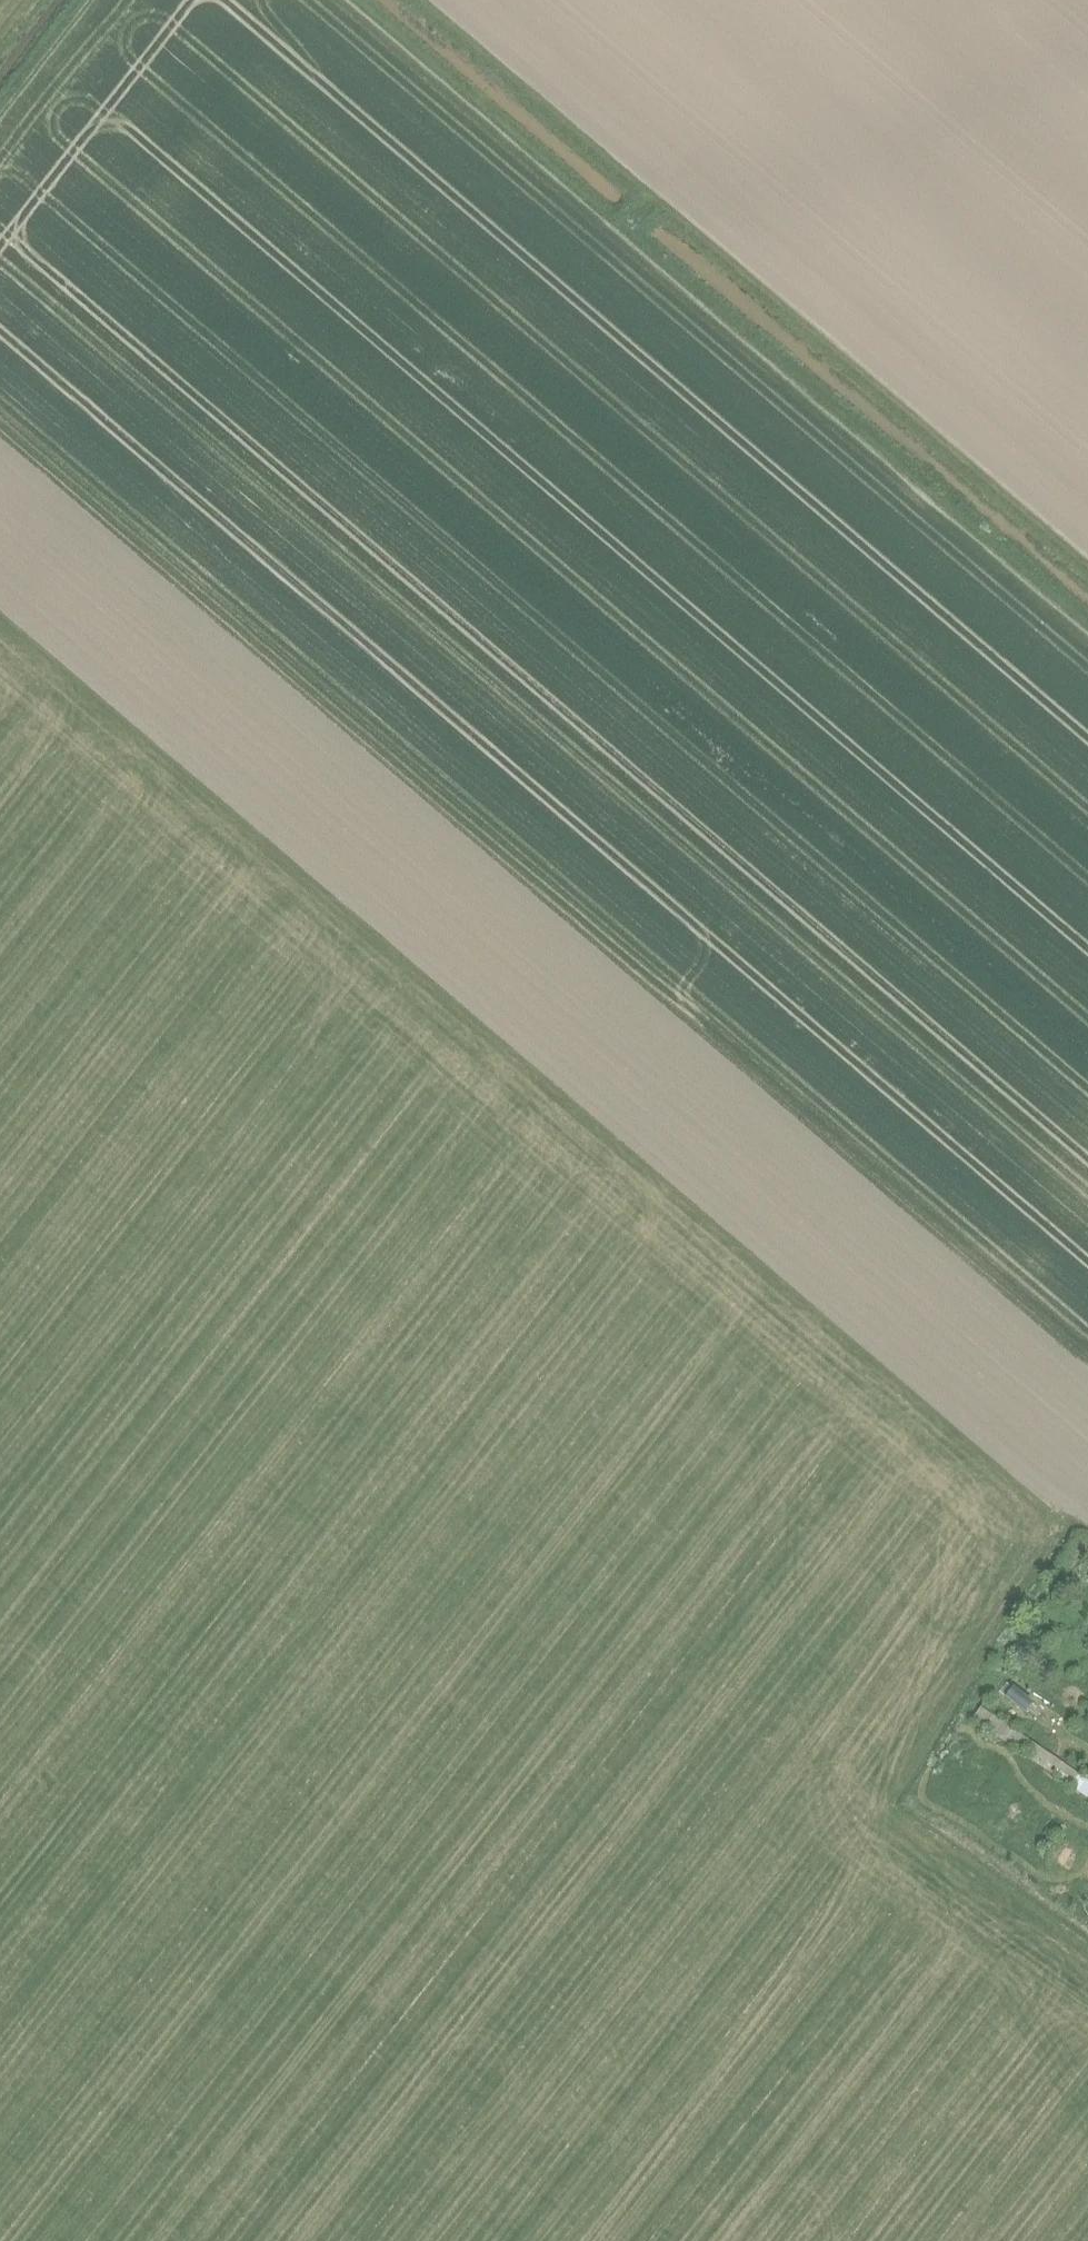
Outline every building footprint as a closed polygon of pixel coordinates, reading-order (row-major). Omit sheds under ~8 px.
[(1040,1761),(1087,1795),(1087,1778),(1048,1749),(1040,1761)]
